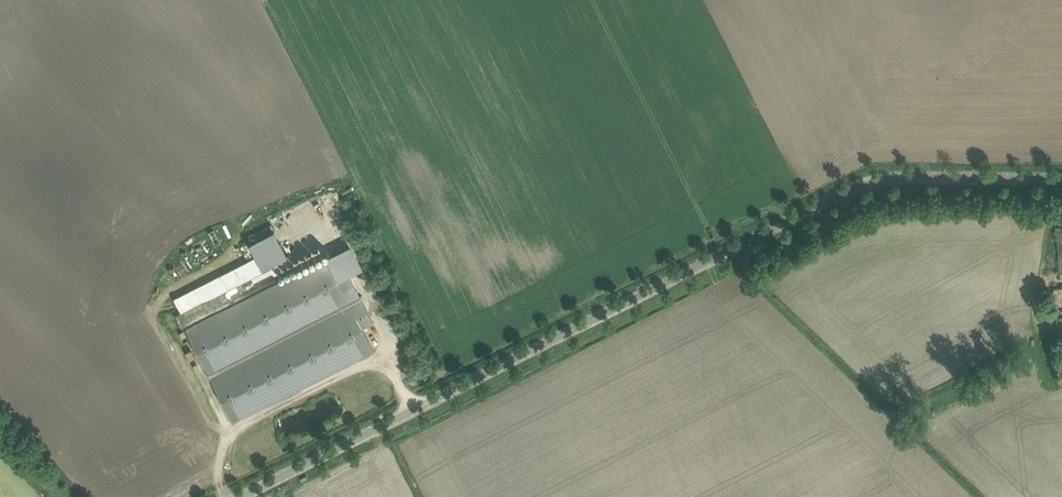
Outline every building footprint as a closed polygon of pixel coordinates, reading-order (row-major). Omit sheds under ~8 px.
[(298,225),(312,220),(310,214),(296,219),(298,225)] [(274,230),(250,242),(263,267),(287,254),(274,230)] [(327,256),(53,401),(100,491),(216,430),(219,443),(246,429),(235,420),(374,350),(363,327),(373,322),(348,273),(338,278),(327,256)]
